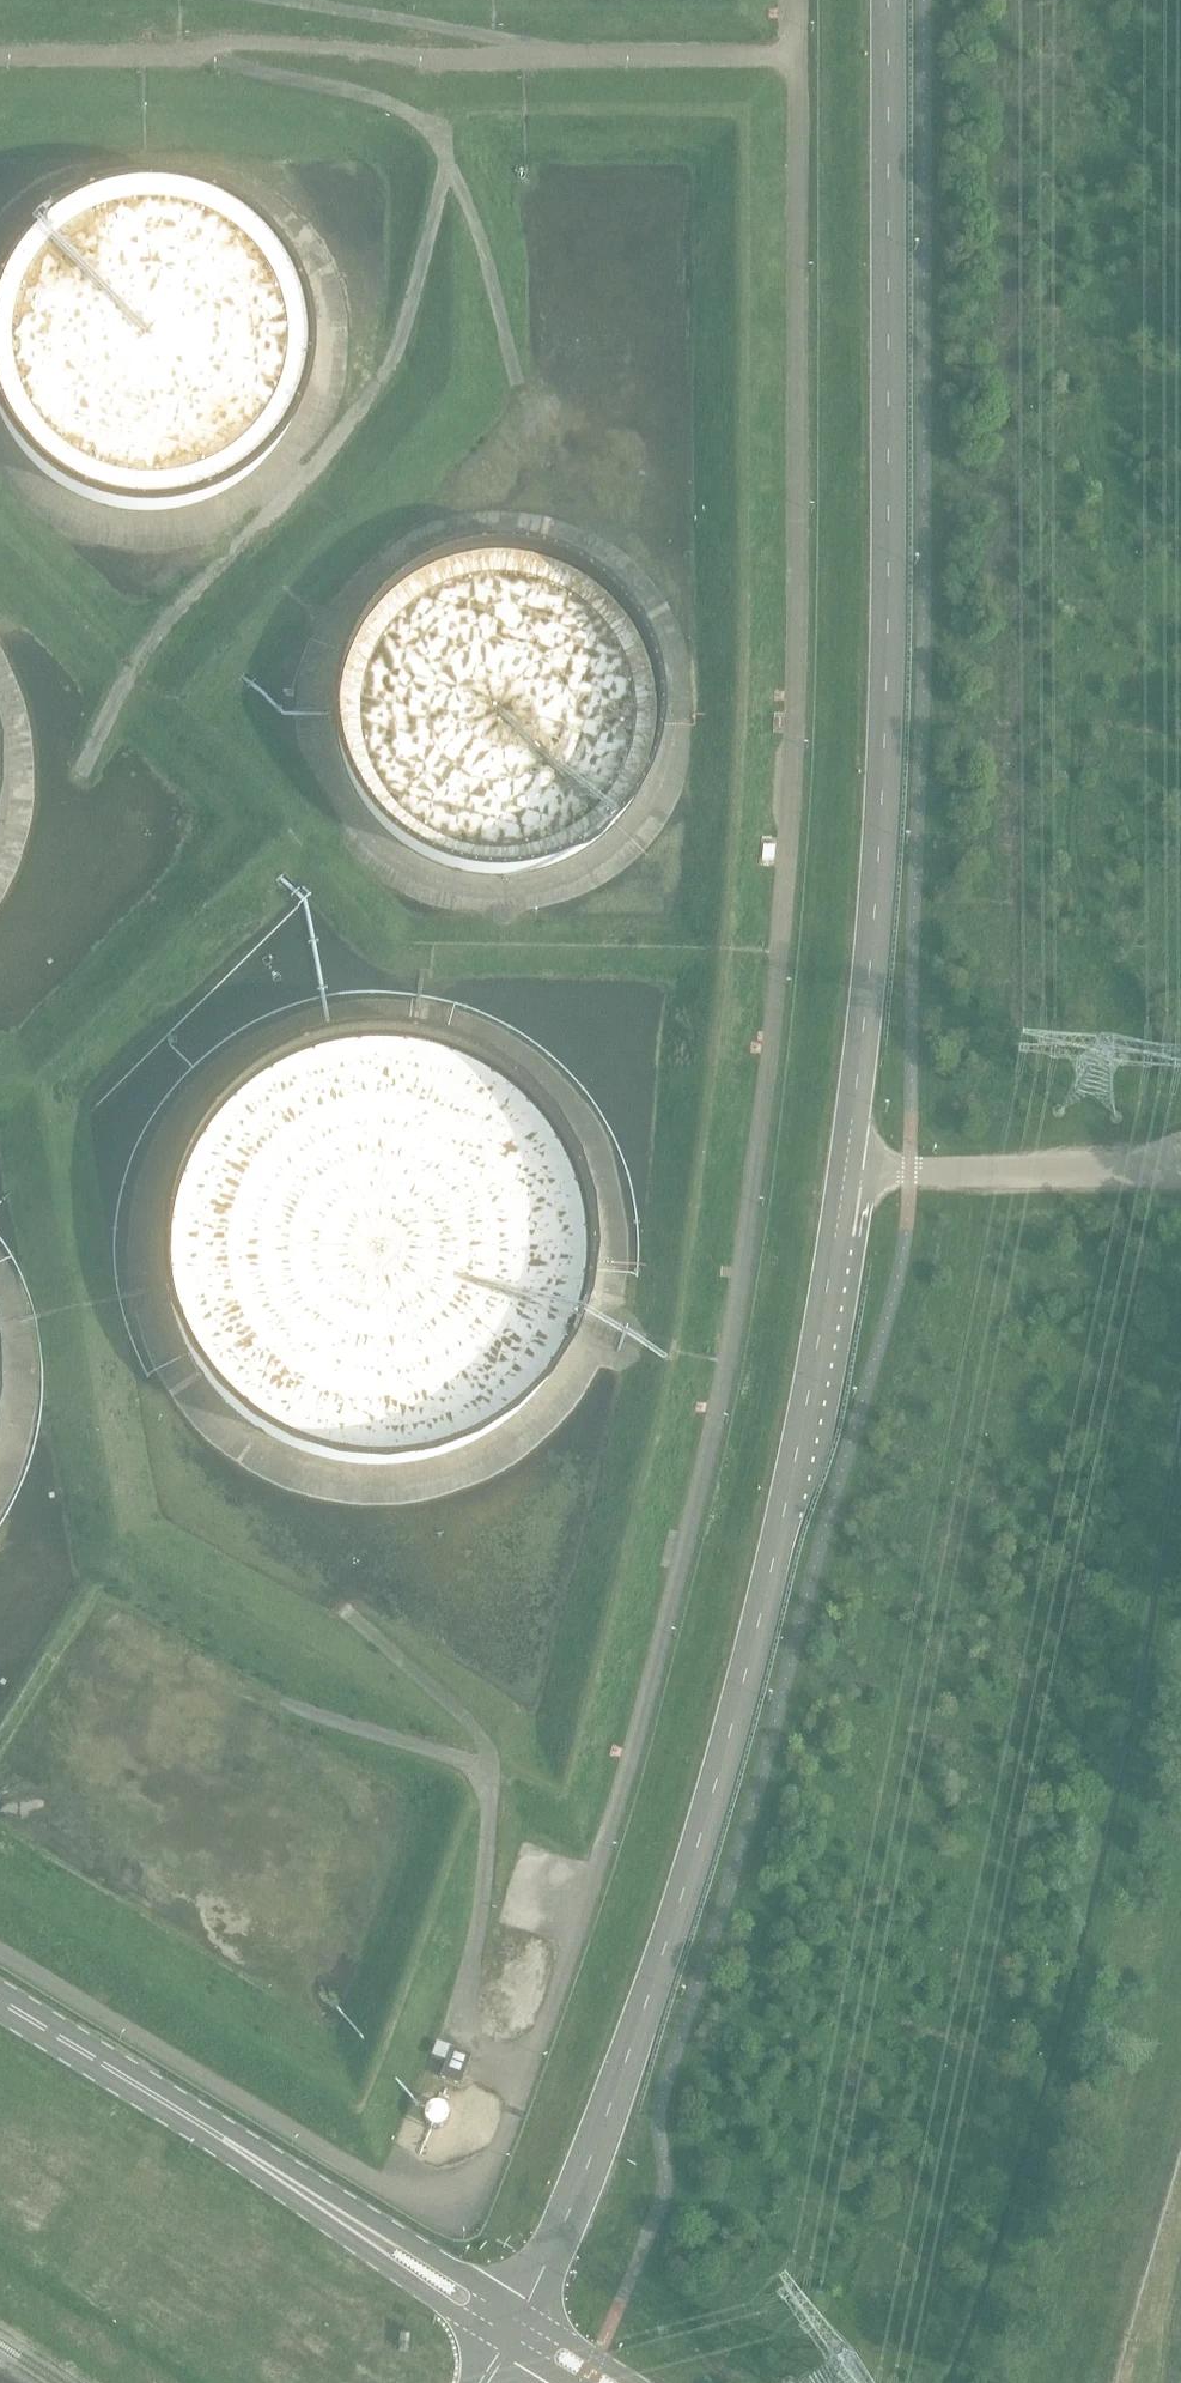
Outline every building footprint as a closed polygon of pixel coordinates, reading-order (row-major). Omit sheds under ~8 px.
[(274,448),(305,401),(319,347),(314,292),(290,241),(250,202),(199,179),(149,173),(99,184),(55,210),(21,248),(1,295),(0,307),(0,361),(8,395),(34,438),(72,472),(119,492),(175,496),(229,480),(274,448)] [(374,823),(454,871),(539,872),(622,824),(665,744),(660,651),(612,579),(534,540),(439,547),(370,595),(333,665),(331,716),(331,738),(374,823)] [(519,1401),(567,1348),(595,1282),(600,1210),(581,1141),(541,1081),(483,1038),(415,1016),(343,1018),(276,1043),(221,1087),(184,1147),(167,1216),(174,1287),(203,1351),(252,1403),(314,1436),(384,1448),(455,1436),(519,1401)] [(7,1422),(14,1351),(0,1293),(0,1437),(7,1422)] [(452,2047),(440,2076),(461,2084),(472,2056),(452,2047)]
